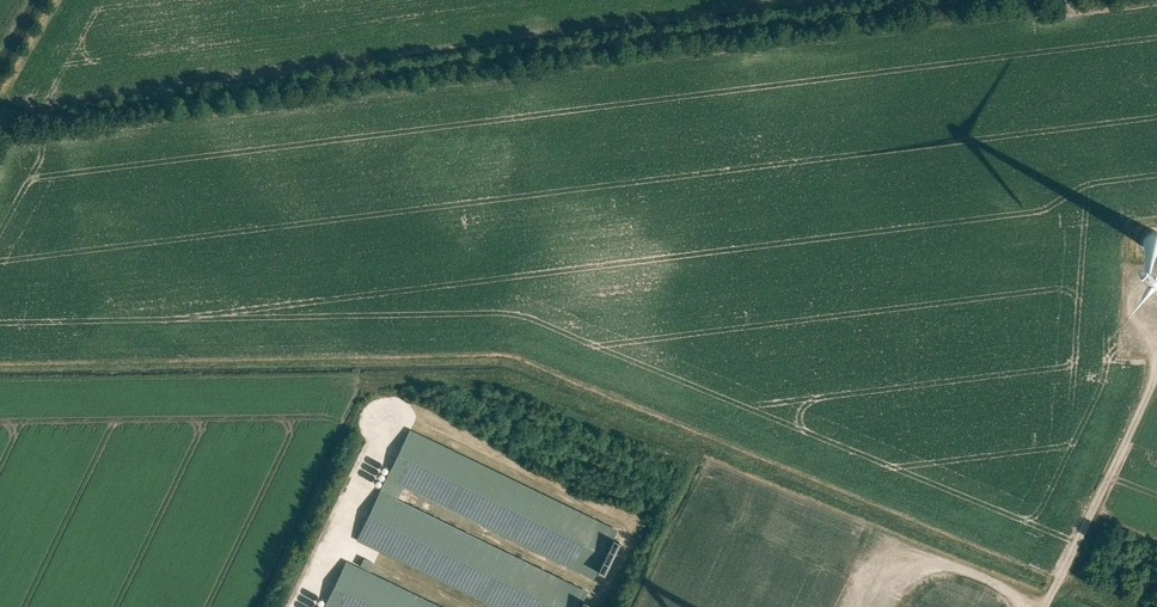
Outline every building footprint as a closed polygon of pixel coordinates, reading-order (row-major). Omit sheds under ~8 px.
[(614,528),(408,427),(384,477),(401,485),(590,578),(614,528)] [(378,488),(395,497),(401,485),(384,477),(378,488)] [(494,606),(578,606),(586,590),(395,497),(378,488),(354,538),(494,606)] [(605,565),(619,572),(633,540),(619,533),(605,565)] [(368,557),(364,565),(374,570),(378,562),(368,557)] [(345,560),(322,606),(442,606),(345,560)] [(585,606),(601,606),(603,601),(590,595),(585,606)]
